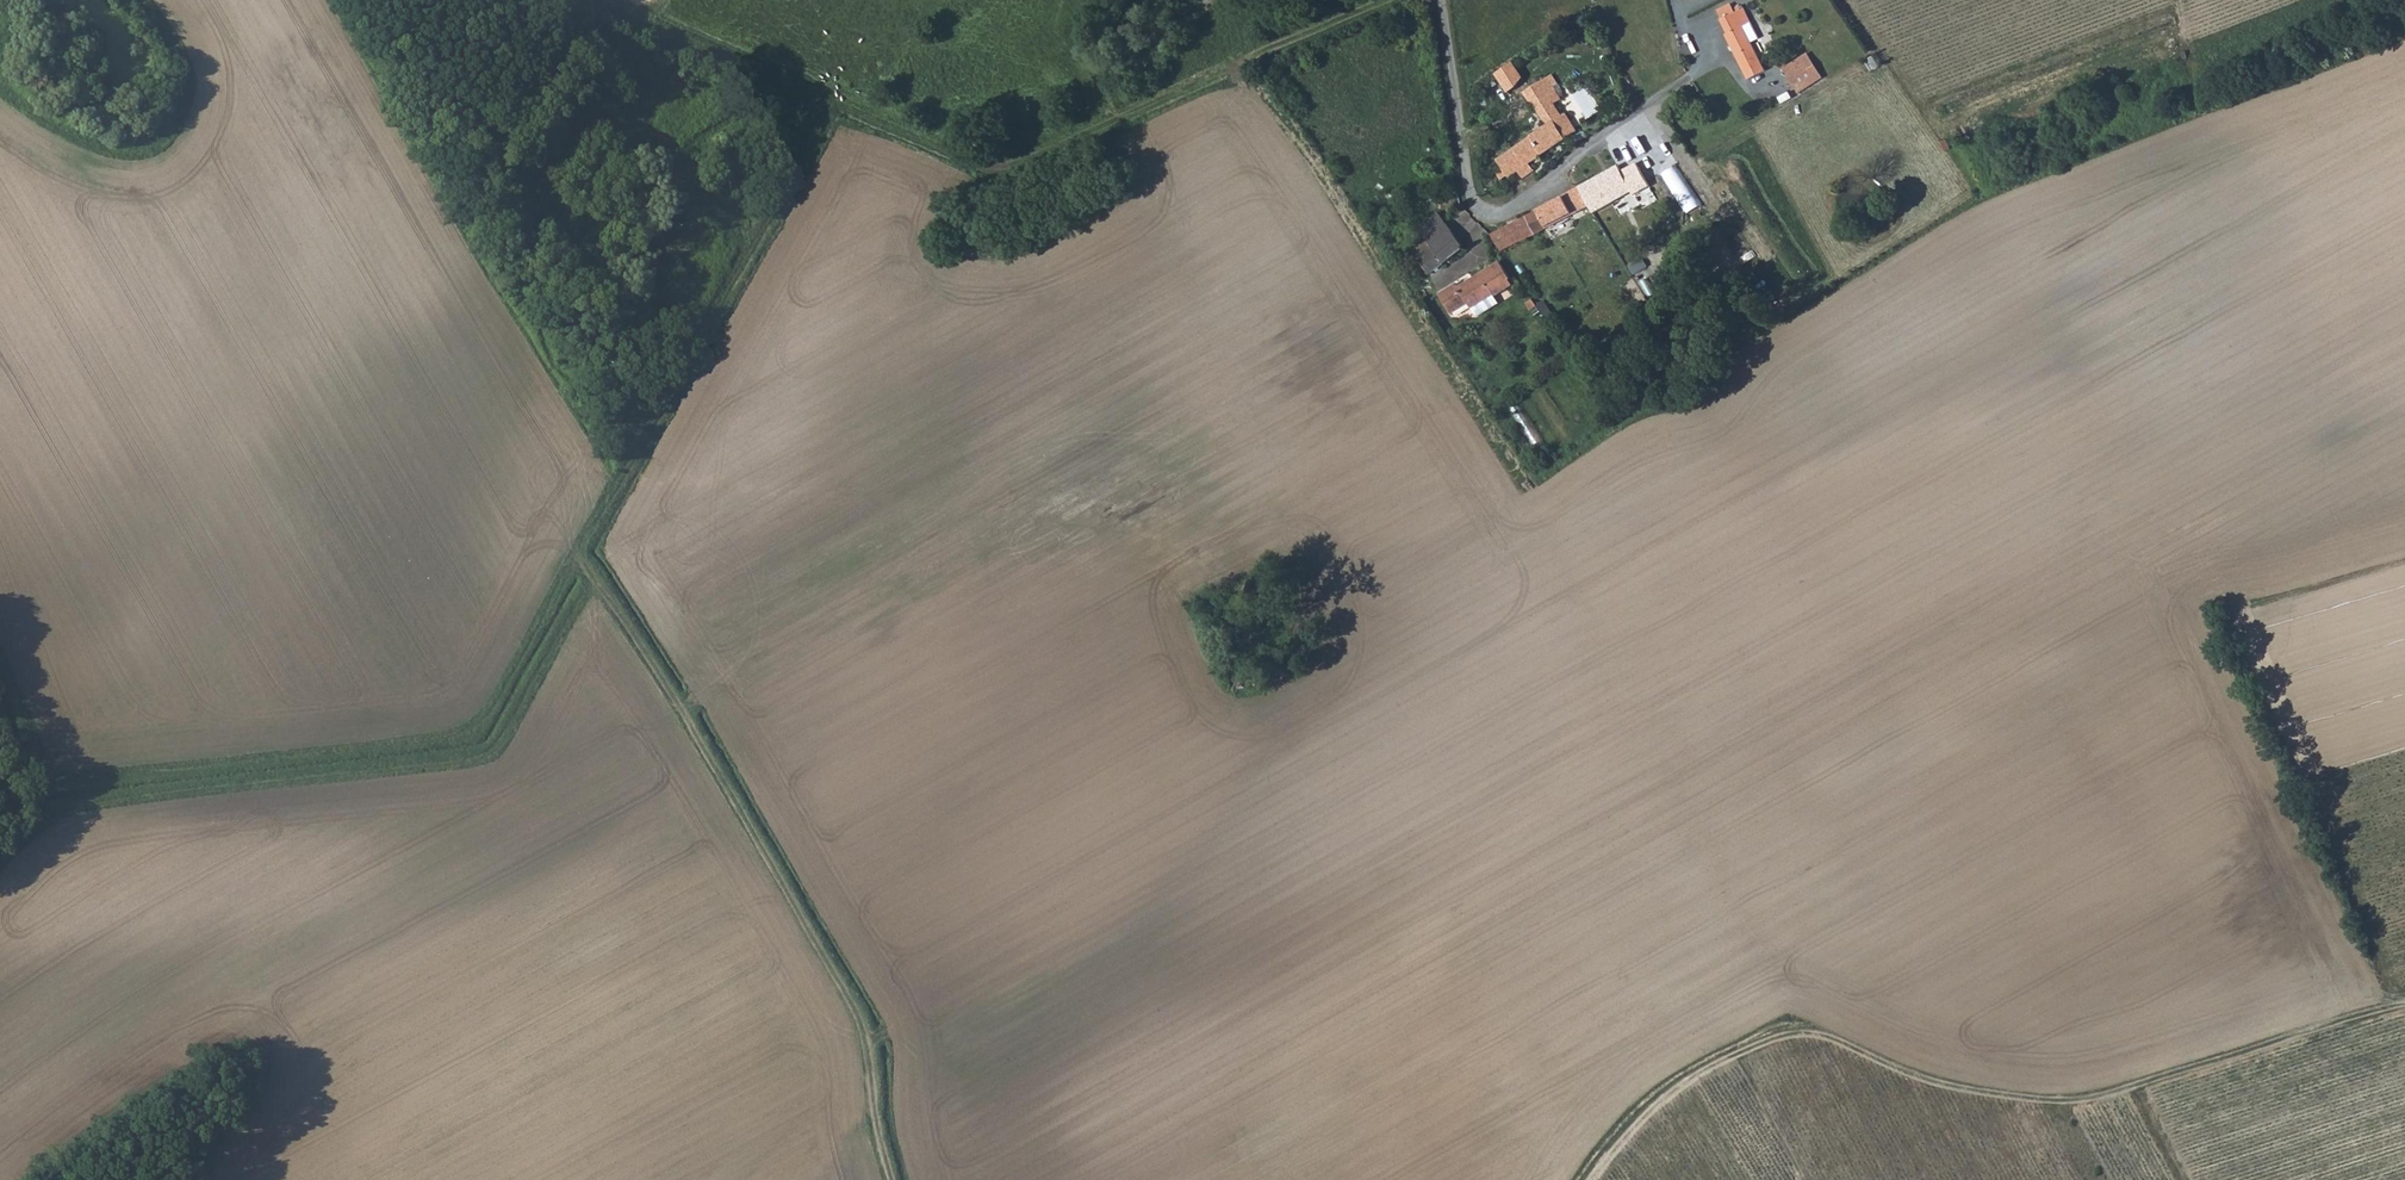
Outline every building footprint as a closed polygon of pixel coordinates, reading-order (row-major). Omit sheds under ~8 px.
[(1728,33),(1750,23),(1741,3),(1734,6),(1732,2),(1719,8),(1723,17),(1721,18),(1728,33)] [(1726,34),(1746,79),(1762,71),(1749,44),(1760,38),(1752,22),(1750,23),(1728,33),(1726,34)] [(1784,78),(1793,94),(1818,80),(1805,55),(1787,65),(1792,73),(1784,78)] [(1787,65),(1779,69),(1784,78),(1792,73),(1787,65)] [(1524,95),(1534,109),(1555,93),(1546,80),(1524,95)] [(1555,93),(1534,109),(1547,127),(1555,122),(1562,117),(1554,106),(1561,101),(1555,93)] [(1577,133),(1565,118),(1556,124),(1567,140),(1577,133)] [(1533,172),(1530,166),(1555,149),(1567,140),(1556,124),(1555,122),(1547,127),(1489,167),(1500,182),(1505,178),(1511,185),(1522,177),(1523,179),(1533,172)] [(1616,200),(1634,189),(1618,163),(1576,188),(1586,207),(1590,213),(1594,211),(1590,204),(1611,192),(1616,200)] [(1666,173),(1688,214),(1704,205),(1682,165),(1666,173)] [(1576,188),(1556,200),(1568,217),(1586,207),(1576,188)] [(1535,235),(1568,217),(1556,200),(1524,218),(1535,235)] [(1506,228),(1516,245),(1535,235),(1524,218),(1506,228)] [(1426,243),(1412,253),(1429,276),(1461,250),(1445,226),(1424,240),(1426,243)] [(1516,245),(1506,228),(1488,239),(1500,255),(1516,245)] [(1456,288),(1454,285),(1431,299),(1442,318),(1463,306),(1469,316),(1477,315),(1494,305),(1491,299),(1511,287),(1496,265),(1456,288)]
